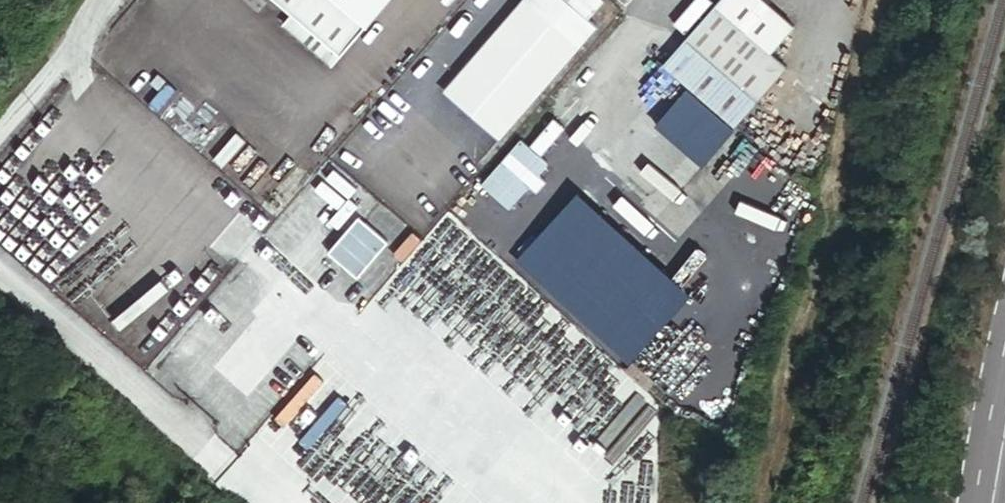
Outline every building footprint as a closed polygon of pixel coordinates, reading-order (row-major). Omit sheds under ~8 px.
[(384,0),(271,0),(287,14),(334,54),(336,56),(384,0)] [(554,0),(519,0),(442,91),(498,139),(590,30),(554,0)] [(791,25),(761,0),(717,0),(664,63),(720,110),(742,84),(759,98),(785,67),(768,52),(791,25)] [(334,54),(287,14),(267,37),(314,77),(334,54)] [(737,124),(759,98),(742,84),(720,110),(737,124)] [(689,298),(579,193),(514,261),(624,366),(689,298)] [(328,249),(358,274),(388,239),(357,213),(328,249)]
